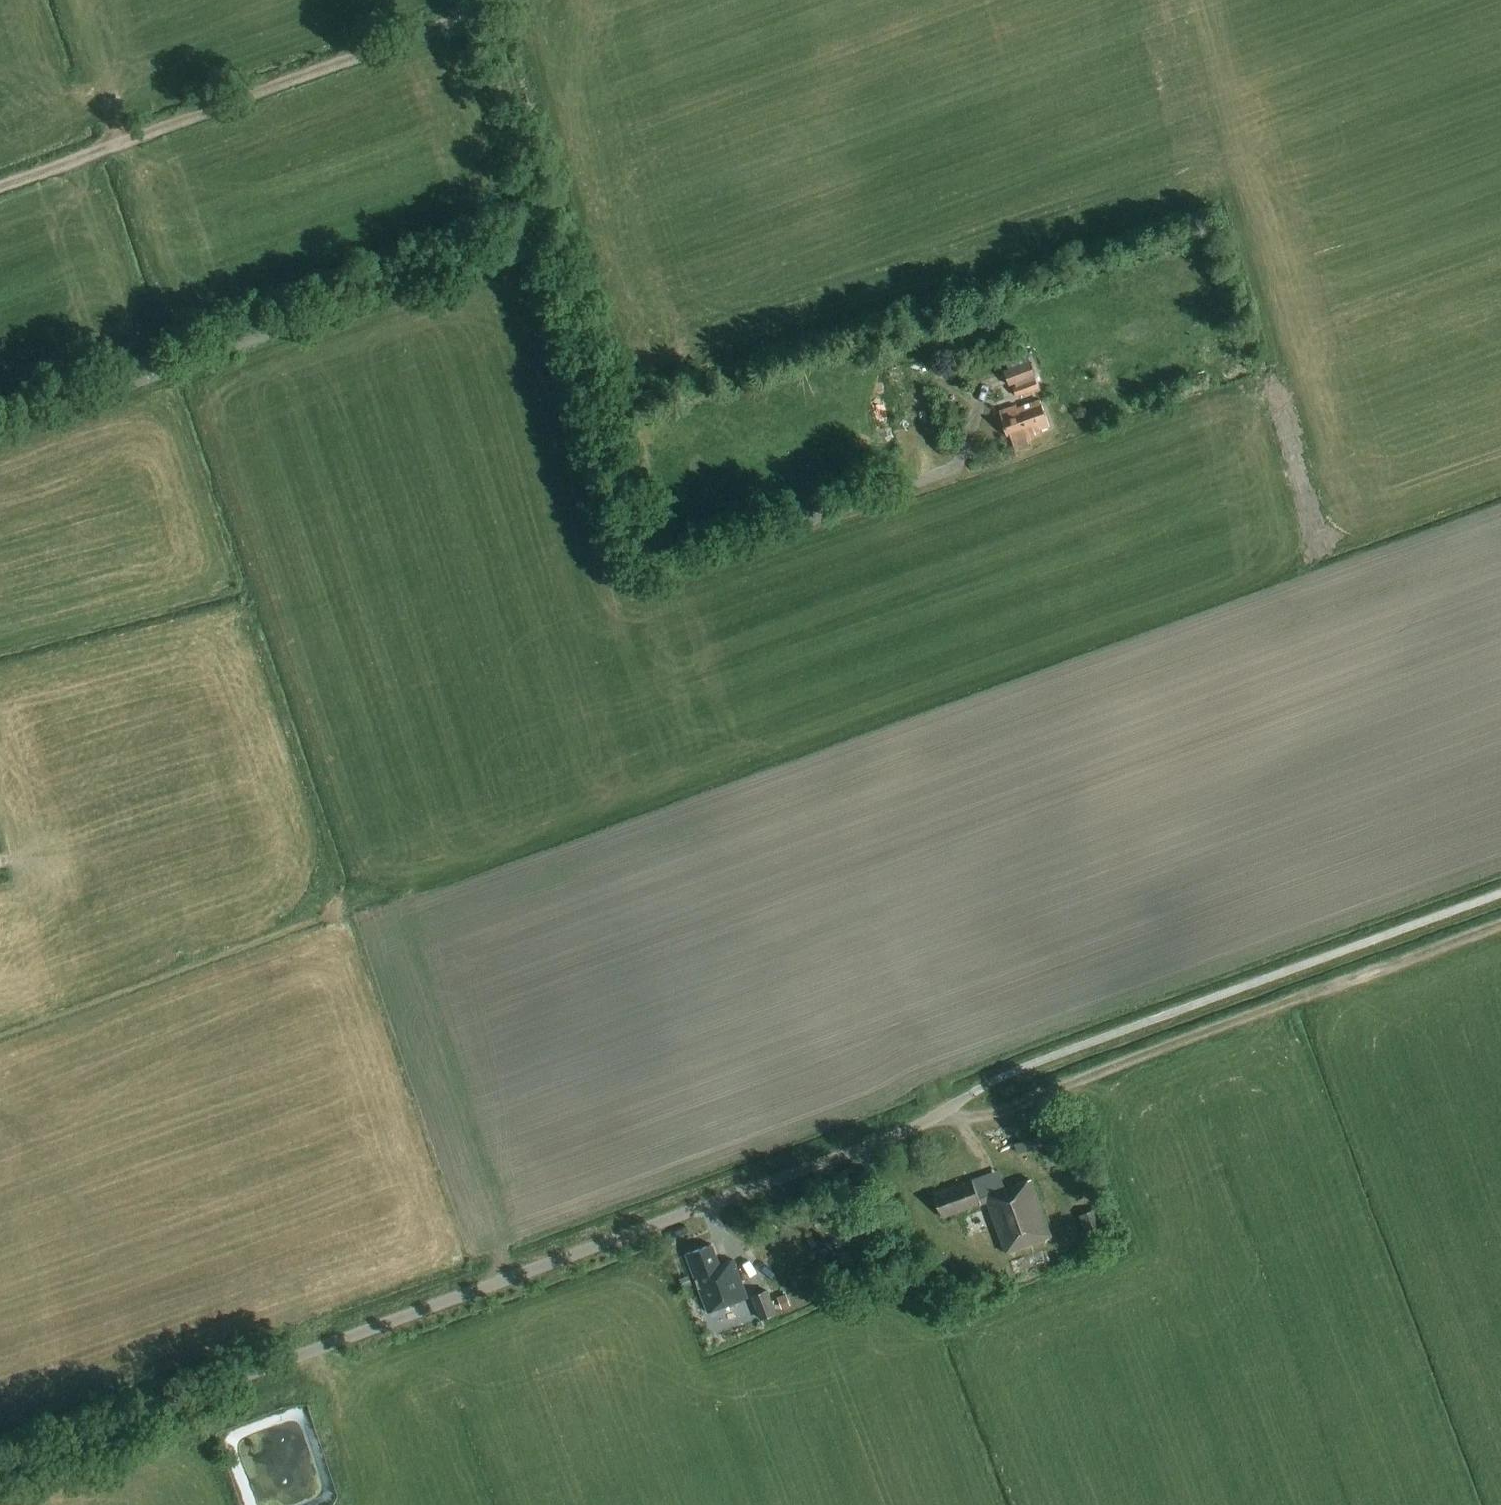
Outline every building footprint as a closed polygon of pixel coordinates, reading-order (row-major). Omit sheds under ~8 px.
[(1013,389),(1016,398),(1038,389),(1033,378),(1036,377),(1026,352),(1004,360),(1008,370),(1003,372),(1009,387),(1015,385),(1016,388),(1013,389)] [(1017,405),(999,411),(1007,435),(1010,434),(1016,451),(1030,446),(1027,439),(1035,436),(1033,430),(1049,425),(1040,400),(1017,407),(1017,405)] [(998,1172),(978,1178),(978,1177),(934,1193),(943,1217),(987,1201),(1006,1252),(1051,1235),(1030,1178),(1004,1188),(998,1172)] [(1102,1229),(1095,1210),(1078,1217),(1086,1236),(1102,1229)] [(709,1246),(682,1256),(706,1316),(745,1301),(731,1262),(717,1268),(709,1246)] [(750,1298),(758,1321),(776,1314),(767,1292),(750,1298)]
